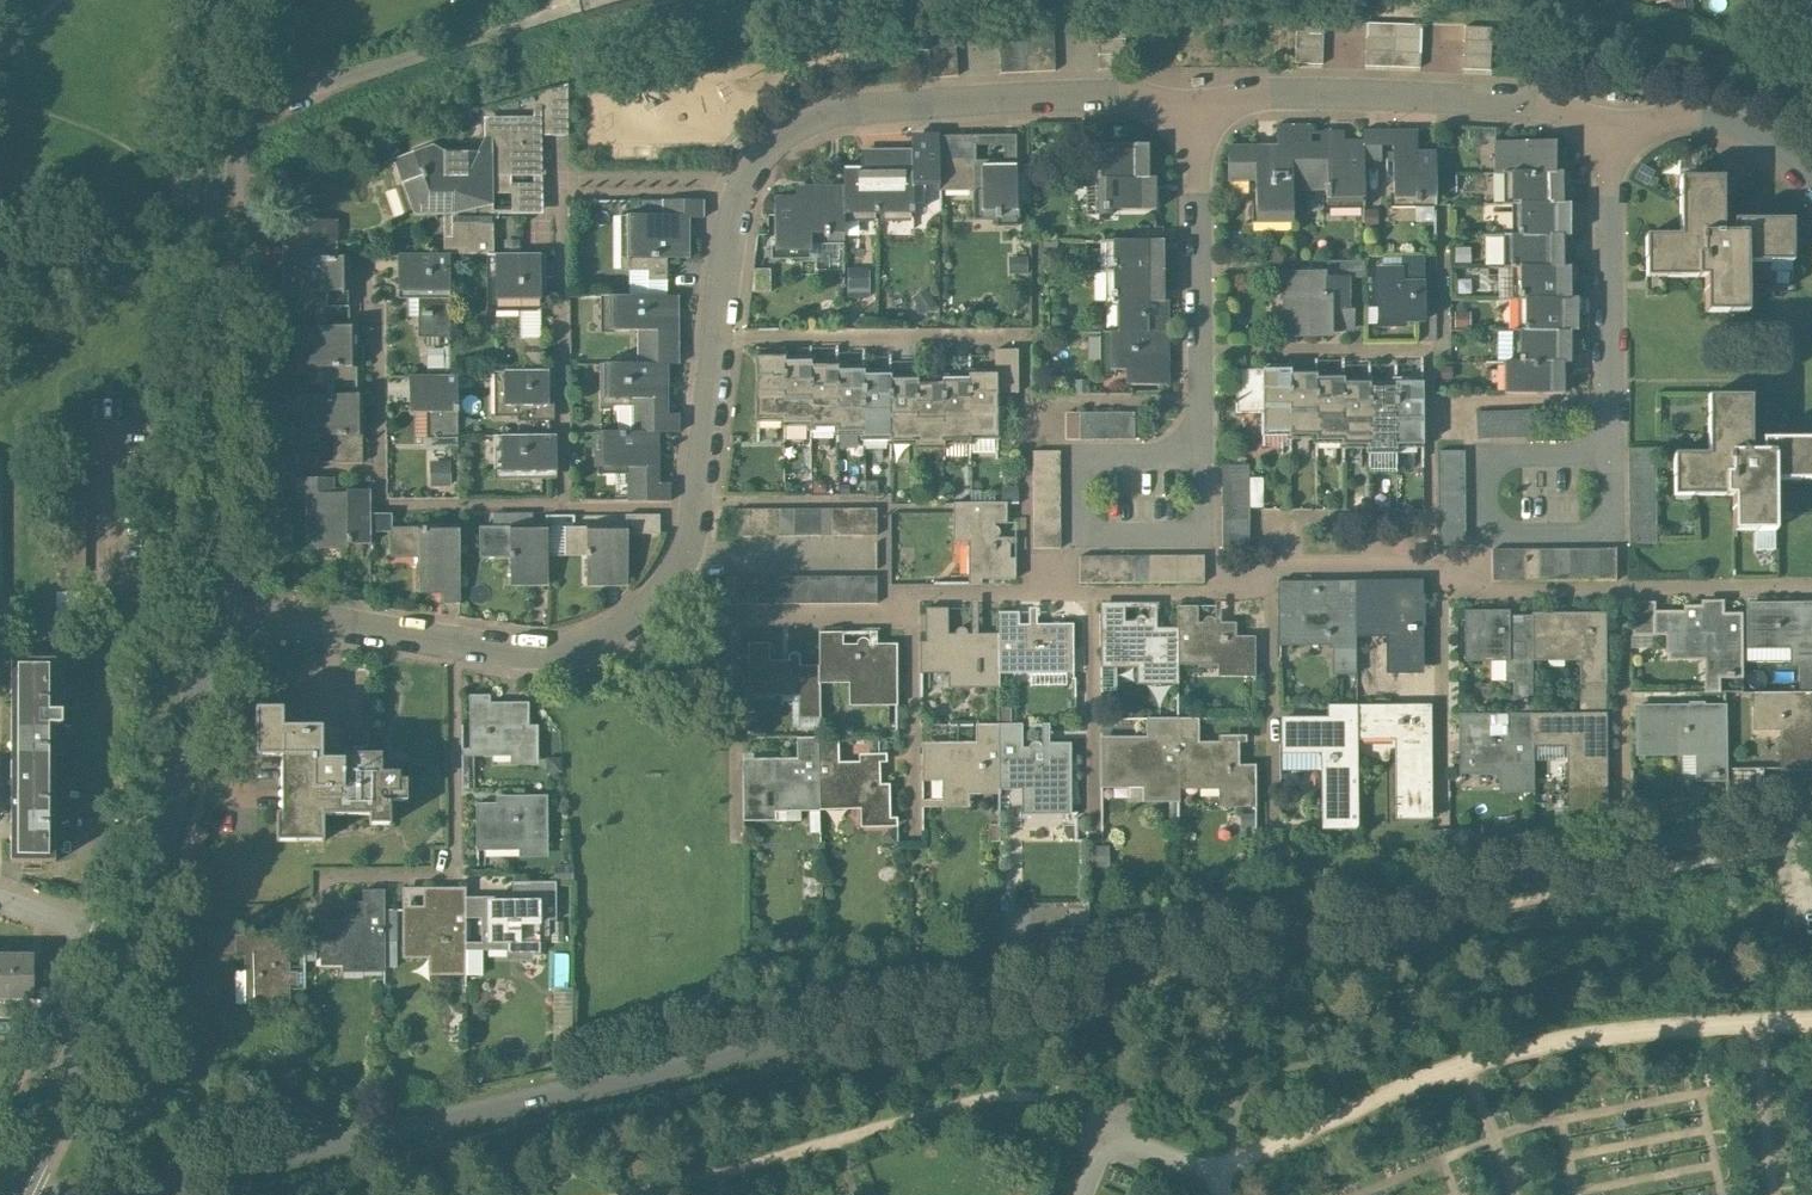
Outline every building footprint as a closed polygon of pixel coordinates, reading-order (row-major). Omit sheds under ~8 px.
[(1123,12),(1096,13),(1099,70),(1126,69),(1123,12)] [(1026,32),(1025,17),(999,19),(999,33),(1026,32)] [(1054,17),(1025,17),(1026,32),(1054,31),(1054,17)] [(1324,23),(1296,22),(1295,64),(1322,65),(1324,23)] [(1394,25),(1366,24),(1364,66),(1392,67),(1394,25)] [(1422,26),(1394,25),(1392,67),(1420,68),(1422,26)] [(1492,29),(1464,28),(1462,70),(1490,71),(1492,29)] [(1054,31),(1026,32),(1027,45),(1054,45),(1054,31)] [(1026,32),(999,33),(1000,46),(1027,45),(1026,32)] [(1027,45),(1000,46),(1000,60),(1027,59),(1027,45)] [(1054,45),(1027,45),(1027,59),(1054,58),(1054,45)] [(1054,58),(1027,59),(1028,73),(1055,71),(1054,58)] [(1027,59),(1000,60),(1001,74),(1028,73),(1027,59)] [(568,85),(554,89),(539,93),(539,135),(568,135),(568,85)] [(446,153),(431,145),(414,151),(416,157),(395,164),(402,187),(411,184),(419,206),(453,205),(492,205),(492,176),(534,176),(534,128),(522,128),(521,118),(491,118),(490,153),(446,153)] [(1309,125),(1291,126),(1291,155),(1309,154),(1309,133),(1309,125)] [(1291,155),(1291,126),(1274,126),(1274,146),(1275,155),(1291,155)] [(1380,131),(1363,131),(1363,141),(1363,163),(1380,163),(1380,131)] [(1341,133),(1309,133),(1309,154),(1291,155),(1291,158),(1291,191),(1324,190),(1324,199),(1363,199),(1363,163),(1363,141),(1341,141),(1341,133)] [(926,136),(926,142),(911,142),(911,150),(911,167),(913,167),(913,206),(925,206),(925,184),(939,184),(939,136),(926,136)] [(975,146),(960,146),(960,136),(939,136),(939,184),(939,191),(981,191),(981,212),(995,212),(995,227),(1016,227),(1016,166),(994,166),(994,161),(975,161),(975,146)] [(1548,141),(1493,141),(1494,173),(1510,173),(1548,173),(1548,141)] [(1147,144),(1095,145),(1095,179),(1105,179),(1143,179),(1143,165),(1147,165),(1147,144)] [(911,167),(911,150),(878,150),(878,167),(878,214),(913,214),(913,206),(913,167),(911,167)] [(1435,152),(1393,152),(1393,199),(1414,199),(1414,207),(1435,207),(1435,152)] [(1269,157),(1227,158),(1226,181),(1254,181),(1255,214),(1291,214),(1291,191),(1291,158),(1291,155),(1275,155),(1269,155),(1269,157)] [(878,167),(843,168),(843,186),(843,214),(878,214),(878,167)] [(1548,173),(1510,173),(1510,205),(1517,205),(1562,205),(1562,173),(1548,173)] [(1722,177),(1678,177),(1678,236),(1645,236),(1645,277),(1704,278),(1704,312),(1747,312),(1747,262),(1791,262),(1791,220),(1721,220),(1722,177)] [(1095,179),(1089,179),(1074,178),(1074,180),(1087,180),(1087,216),(1110,216),(1110,211),(1103,211),(1103,204),(1105,204),(1105,179),(1095,179)] [(1143,179),(1105,179),(1105,204),(1103,204),(1103,211),(1110,211),(1155,210),(1155,179),(1143,179)] [(843,186),(796,187),(796,199),(774,199),(775,253),(810,252),(810,246),(843,245),(843,214),(843,186)] [(702,200),(662,201),(662,215),(662,219),(679,219),(702,218),(702,200)] [(492,205),(453,205),(453,239),(444,239),(444,255),(449,255),(486,255),(492,255),(492,205)] [(1562,205),(1517,205),(1517,236),(1563,236),(1569,235),(1569,205),(1562,205)] [(662,215),(629,216),(630,271),(648,271),(648,281),(667,281),(667,260),(689,259),(688,240),(679,240),(679,219),(662,219),(662,215)] [(337,260),(337,219),(285,220),(286,243),(282,243),(283,292),(327,292),(327,303),(349,303),(349,260),(337,260)] [(1487,264),(1504,264),(1504,236),(1487,236),(1487,264)] [(1517,236),(1510,236),(1510,268),(1518,268),(1563,268),(1563,236),(1517,236)] [(1162,241),(1112,241),(1112,272),(1160,272),(1159,259),(1162,259),(1162,241)] [(444,255),(412,255),(412,272),(403,271),(402,293),(424,293),(425,331),(450,330),(449,255),(444,255)] [(492,255),(486,255),(486,281),(494,281),(494,301),(540,301),(539,255),(492,255)] [(1421,256),(1404,257),(1404,272),(1421,272),(1421,256)] [(1364,262),(1326,262),(1326,275),(1350,275),(1351,278),(1364,278),(1364,262)] [(871,297),(872,267),(851,266),(851,296),(871,297)] [(1563,268),(1518,268),(1518,299),(1523,299),(1570,299),(1570,267),(1563,268)] [(1160,272),(1112,272),(1112,302),(1117,302),(1159,302),(1159,301),(1160,289),(1163,289),(1163,272),(1160,272)] [(1404,272),(1379,272),(1379,327),(1404,326),(1404,323),(1422,323),(1421,272),(1404,272)] [(1326,275),(1286,275),(1286,307),(1298,307),(1298,335),(1327,334),(1327,322),(1351,321),(1351,278),(1350,275),(1326,275)] [(679,296),(610,297),(610,331),(637,331),(637,365),(666,365),(679,365),(679,326),(679,296)] [(1570,299),(1523,299),(1523,331),(1570,331),(1578,330),(1578,299),(1570,299)] [(1159,302),(1117,302),(1117,333),(1163,333),(1163,301),(1159,301),(1159,302)] [(356,327),(280,327),(280,343),(295,343),(295,369),(334,369),(334,380),(356,380),(356,327)] [(1523,331),(1519,331),(1520,362),(1522,362),(1563,362),(1571,362),(1570,331),(1523,331)] [(1117,333),(1110,333),(1110,371),(1129,371),(1129,385),(1168,385),(1168,371),(1163,370),(1163,333),(1117,333)] [(539,341),(523,340),(524,371),(539,371),(539,341)] [(996,370),(996,349),(969,349),(969,370),(996,370)] [(1017,351),(996,351),(996,375),(996,394),(1018,394),(1017,351)] [(784,357),(756,357),(757,417),(784,417),(784,363),(784,357)] [(1563,362),(1522,362),(1520,362),(1511,363),(1512,394),(1563,394),(1563,362)] [(810,363),(784,363),(784,417),(784,422),(810,422),(810,367),(810,363)] [(637,365),(605,365),(605,399),(633,399),(633,415),(660,415),(660,382),(667,382),(666,365),(637,365)] [(837,367),(810,367),(810,422),(810,426),(837,426),(837,371),(837,367)] [(1262,412),(1262,370),(1260,370),(1260,369),(1236,370),(1236,413),(1260,413),(1260,412),(1262,412)] [(1289,369),(1262,369),(1262,370),(1262,412),(1262,431),(1289,431),(1289,375),(1289,369)] [(524,371),(504,371),(504,416),(526,417),(526,421),(549,421),(548,371),(539,371),(524,371)] [(864,371),(837,371),(837,426),(837,430),(864,429),(864,375),(864,371)] [(889,375),(864,375),(864,429),(864,434),(889,434),(889,379),(889,375)] [(996,375),(969,375),(969,379),(969,434),(996,434),(996,394),(996,375)] [(1315,375),(1289,375),(1289,431),(1289,435),(1316,435),(1315,380),(1315,375)] [(457,376),(420,377),(421,392),(413,392),(413,407),(432,407),(432,438),(458,438),(457,376)] [(916,379),(889,379),(889,434),(889,438),(917,438),(916,384),(916,379)] [(969,379),(943,379),(943,384),(943,438),(969,438),(969,434),(969,379)] [(1342,379),(1315,380),(1316,435),(1316,439),(1342,440),(1342,383),(1342,379)] [(1369,383),(1342,383),(1342,440),(1342,444),(1369,443),(1369,388),(1369,383)] [(1422,383),(1395,383),(1395,388),(1396,444),(1423,444),(1422,383)] [(943,384),(916,384),(917,438),(917,444),(943,444),(943,438),(943,384)] [(1396,444),(1395,388),(1369,388),(1369,443),(1369,449),(1396,448),(1396,444)] [(361,395),(281,395),(281,412),(301,412),(301,436),(333,435),(333,463),(361,464),(361,395)] [(1708,396),(1708,454),(1673,455),(1673,496),(1732,496),(1732,531),(1776,531),(1776,481),(1811,481),(1811,439),(1750,439),(1750,396),(1708,396)] [(1530,411),(1476,413),(1477,440),(1531,438),(1530,411)] [(1093,440),(1093,413),(1079,413),(1079,414),(1079,440),(1093,440)] [(1107,413),(1093,413),(1093,440),(1107,440),(1107,413)] [(1121,413),(1107,413),(1107,440),(1121,440),(1121,413)] [(1135,413),(1121,413),(1121,440),(1135,440),(1135,413)] [(1079,414),(1065,414),(1065,440),(1079,440),(1079,414)] [(660,415),(633,415),(633,433),(657,433),(677,432),(677,415),(661,415),(660,415)] [(633,433),(598,433),(598,468),(627,468),(628,484),(651,484),(651,451),(657,451),(657,433),(633,433)] [(549,435),(502,436),(503,472),(549,471),(549,435)] [(1059,451),(1032,452),(1033,464),(1059,464),(1059,451)] [(1655,451),(1628,451),(1629,545),(1656,545),(1655,451)] [(1464,452),(1437,452),(1438,532),(1465,532),(1464,452)] [(431,461),(432,485),(453,484),(452,460),(431,461)] [(1059,464),(1033,464),(1033,479),(1059,479),(1059,464)] [(1248,466),(1222,465),(1222,479),(1248,479),(1248,466)] [(334,491),(333,477),(296,477),(296,492),(305,492),(306,546),(370,545),(369,490),(334,491)] [(1059,479),(1033,479),(1033,493),(1059,493),(1059,479)] [(1248,479),(1222,479),(1222,494),(1249,494),(1248,479)] [(651,484),(628,484),(628,501),(668,501),(668,484),(651,484)] [(1059,493),(1033,493),(1033,508),(1059,508),(1059,493)] [(1249,494),(1222,494),(1222,507),(1249,508),(1249,494)] [(1005,503),(953,503),(953,536),(973,535),(974,563),(980,562),(980,579),(1013,579),(1013,558),(1008,558),(1008,544),(994,544),(994,538),(998,538),(998,526),(994,526),(994,523),(1005,523),(1005,503)] [(1249,508),(1222,507),(1222,522),(1249,522),(1249,508)] [(1059,508),(1033,508),(1033,521),(1059,521),(1059,508)] [(794,536),(794,509),(780,510),(780,537),(794,536)] [(808,509),(794,509),(794,536),(808,536),(808,509)] [(821,535),(821,509),(808,509),(808,536),(821,535)] [(836,535),(836,509),(821,509),(821,535),(836,535)] [(849,535),(849,509),(836,509),(836,535),(849,535)] [(863,509),(849,509),(849,535),(864,535),(863,509)] [(876,509),(863,509),(864,535),(876,535),(876,509)] [(753,510),(739,510),(739,537),(753,537),(753,510)] [(766,510),(753,510),(753,537),(766,537),(766,510)] [(780,537),(780,510),(766,510),(766,537),(780,537)] [(659,515),(624,516),(624,527),(626,527),(626,533),(658,533),(659,515)] [(1059,521),(1033,521),(1033,536),(1060,535),(1059,521)] [(1249,522),(1222,522),(1222,536),(1249,536),(1249,522)] [(548,526),(479,527),(480,558),(510,558),(510,582),(527,583),(527,578),(548,577),(548,526)] [(459,527),(391,527),(391,551),(419,550),(420,588),(435,588),(434,576),(443,575),(443,604),(459,604),(459,527)] [(624,527),(572,528),(572,550),(586,550),(587,581),(626,581),(626,533),(626,527),(624,527)] [(1465,546),(1465,532),(1438,532),(1438,546),(1465,546)] [(1060,535),(1033,536),(1033,550),(1060,550),(1060,535)] [(1249,536),(1222,536),(1222,549),(1249,549),(1249,536)] [(1523,580),(1523,549),(1508,550),(1508,581),(1523,580)] [(1538,549),(1523,549),(1523,580),(1538,580),(1538,549)] [(1553,580),(1553,549),(1538,549),(1538,580),(1553,580)] [(1568,549),(1553,549),(1553,580),(1568,580),(1568,549)] [(1583,549),(1568,549),(1568,580),(1583,580),(1583,549)] [(1598,549),(1583,549),(1583,580),(1598,580),(1598,549)] [(1615,549),(1598,549),(1598,580),(1615,580),(1615,549)] [(1508,550),(1492,550),(1492,581),(1508,581),(1508,550)] [(1204,556),(1189,557),(1189,583),(1204,582),(1204,556)] [(1091,557),(1077,557),(1077,583),(1092,583),(1091,557)] [(1106,557),(1091,557),(1092,583),(1106,583),(1106,557)] [(1119,557),(1106,557),(1106,583),(1119,583),(1119,557)] [(1135,583),(1134,557),(1119,557),(1119,583),(1135,583)] [(1148,557),(1134,557),(1135,583),(1148,583),(1148,557)] [(1161,557),(1148,557),(1148,583),(1162,583),(1161,557)] [(1176,557),(1161,557),(1162,583),(1176,583),(1176,557)] [(1189,583),(1189,557),(1176,557),(1176,583),(1189,583)] [(836,604),(835,577),(822,578),(822,604),(836,604)] [(849,604),(849,577),(835,577),(836,604),(849,604)] [(863,577),(849,577),(849,604),(863,604),(863,577)] [(877,577),(863,577),(863,604),(877,604),(877,577)] [(739,578),(725,578),(725,605),(739,605),(739,578)] [(753,578),(739,578),(739,605),(753,605),(753,578)] [(767,605),(766,578),(753,578),(753,605),(767,605)] [(780,605),(780,578),(766,578),(767,605),(780,605)] [(794,605),(794,578),(780,578),(780,605),(794,605)] [(808,578),(794,578),(794,605),(808,605),(808,578)] [(822,578),(808,578),(808,605),(822,604),(822,578)] [(1329,583),(1298,583),(1298,587),(1279,587),(1279,640),(1305,640),(1305,636),(1325,636),(1328,637),(1328,645),(1335,645),(1335,674),(1356,674),(1356,632),(1356,587),(1338,588),(1338,591),(1329,591),(1329,583)] [(1422,583),(1356,583),(1356,587),(1356,632),(1393,631),(1394,667),(1422,667),(1422,583)] [(81,594),(58,593),(57,619),(81,620),(81,594)] [(1654,603),(1631,602),(1632,636),(1652,636),(1652,612),(1654,611),(1654,603)] [(1748,606),(1748,649),(1751,649),(1751,642),(1776,642),(1776,644),(1792,643),(1792,664),(1798,664),(1798,693),(1811,693),(1811,605),(1748,606)] [(1203,617),(1203,622),(1197,622),(1197,607),(1177,606),(1177,628),(1177,665),(1197,664),(1197,658),(1224,657),(1224,669),(1254,669),(1254,636),(1235,636),(1235,623),(1213,622),(1213,617),(1203,617)] [(1701,606),(1683,606),(1683,612),(1654,611),(1652,612),(1652,636),(1664,636),(1664,654),(1712,654),(1713,679),(1742,679),(1742,614),(1701,614),(1701,606)] [(1135,619),(1135,621),(1124,621),(1124,608),(1104,608),(1104,662),(1154,662),(1154,679),(1177,679),(1177,665),(1177,628),(1156,628),(1156,622),(1146,622),(1145,618),(1142,616),(1140,616),(1137,617),(1135,619)] [(967,634),(967,629),(956,629),(956,633),(948,633),(947,609),(926,609),(926,641),(921,641),(921,666),(956,665),(956,680),(999,680),(999,678),(999,667),(998,634),(967,634)] [(980,630),(998,630),(997,611),(980,611),(980,630)] [(1018,624),(1018,612),(998,613),(998,634),(999,667),(1072,666),(1072,624),(1018,624)] [(1509,613),(1468,613),(1468,658),(1505,658),(1505,680),(1512,680),(1512,699),(1521,699),(1521,703),(1525,703),(1526,699),(1531,699),(1531,656),(1531,618),(1509,618),(1509,613)] [(1605,613),(1531,614),(1531,618),(1531,656),(1580,656),(1580,685),(1605,685),(1605,613)] [(857,644),(842,644),(842,633),(819,633),(819,666),(820,683),(858,683),(858,698),(880,698),(879,689),(897,688),(897,645),(869,645),(869,643),(868,642),(867,641),(865,640),(863,640),(860,640),(859,641),(858,643),(857,644)] [(788,661),(770,660),(770,644),(748,644),(748,697),(799,697),(799,711),(820,710),(820,683),(819,666),(800,666),(800,655),(799,654),(797,652),(794,651),(791,651),(790,652),(788,654),(788,655),(788,661)] [(12,762),(57,762),(57,725),(64,725),(64,711),(57,711),(57,661),(12,661),(12,762)] [(1032,684),(1072,682),(1071,672),(1032,674),(1032,684)] [(1755,693),(1754,723),(1780,723),(1781,769),(1811,769),(1811,693),(1798,693),(1755,693)] [(529,713),(505,713),(505,711),(504,708),(502,707),(499,706),(497,707),(495,708),(494,711),(494,713),(489,713),(489,697),(469,697),(469,748),(515,749),(516,758),(537,758),(537,726),(528,725),(529,713)] [(1356,706),(1334,706),(1334,720),(1289,721),(1289,747),(1326,746),(1326,760),(1328,760),(1329,795),(1322,795),(1322,829),(1357,829),(1356,733),(1356,706)] [(1427,706),(1356,706),(1356,733),(1397,733),(1397,815),(1428,815),(1427,706)] [(1725,708),(1636,708),(1636,754),(1694,754),(1694,781),(1726,780),(1726,769),(1725,708)] [(381,774),(380,755),(340,756),(340,760),(321,761),(321,727),(282,728),(282,710),(254,711),(255,759),(280,758),(280,791),(288,791),(288,814),(276,814),(276,842),(296,842),(297,834),(320,834),(320,842),(322,842),(322,817),(347,816),(347,809),(371,809),(371,825),(392,825),(391,795),(401,794),(400,774),(381,774)] [(1532,713),(1458,714),(1458,741),(1461,741),(1461,767),(1502,767),(1502,789),(1532,789),(1532,739),(1532,713)] [(1605,713),(1532,713),(1532,739),(1567,739),(1567,827),(1606,827),(1605,713)] [(1148,747),(1106,747),(1106,783),(1149,783),(1149,797),(1178,796),(1178,783),(1177,719),(1148,720),(1148,747)] [(1198,743),(1197,719),(1177,719),(1178,783),(1225,783),(1225,801),(1247,800),(1246,765),(1238,765),(1238,742),(1198,743)] [(979,725),(979,748),(976,748),(975,744),(964,744),(964,749),(927,750),(927,776),(946,776),(946,801),(969,801),(969,792),(1000,791),(1000,785),(999,725),(979,725)] [(1022,750),(1022,725),(999,725),(1000,785),(1029,785),(1029,801),(1049,800),(1049,807),(1063,807),(1063,791),(1069,790),(1069,745),(1048,746),(1048,749),(1041,750),(1041,744),(1028,744),(1028,750),(1022,750)] [(838,764),(837,739),(817,740),(820,804),(867,802),(868,821),(890,821),(888,785),(881,785),(880,763),(838,764)] [(788,762),(784,763),(782,765),(781,767),(744,768),(744,816),(766,816),(766,806),(820,806),(820,804),(817,740),(795,740),(796,766),(794,766),(793,765),(791,763),(788,762)] [(58,863),(57,762),(12,762),(13,863),(58,863)] [(1762,768),(1726,769),(1726,780),(1726,798),(1762,790),(1762,768)] [(546,849),(545,796),(523,796),(523,802),(474,804),(475,843),(523,842),(524,849),(546,849)] [(1241,806),(1239,821),(1257,822),(1259,807),(1241,806)] [(516,905),(499,905),(500,902),(481,902),(481,920),(487,920),(487,945),(516,945),(516,954),(539,953),(539,934),(548,934),(548,919),(555,919),(555,883),(529,883),(529,889),(516,889),(516,905)] [(466,887),(443,887),(443,894),(430,894),(431,914),(423,914),(423,910),(409,910),(409,951),(443,951),(443,967),(466,967),(466,887)] [(384,890),(362,890),(362,903),(344,903),(345,922),(346,922),(346,929),(326,929),(326,959),(360,959),(360,965),(383,965),(384,890)] [(289,935),(235,936),(235,944),(236,959),(251,958),(252,1004),(289,1003),(289,935)] [(235,944),(209,944),(209,959),(219,959),(236,959),(235,944)] [(35,999),(34,955),(0,955),(0,999),(35,999)] [(219,973),(192,973),(192,987),(205,987),(219,987),(219,973)]
